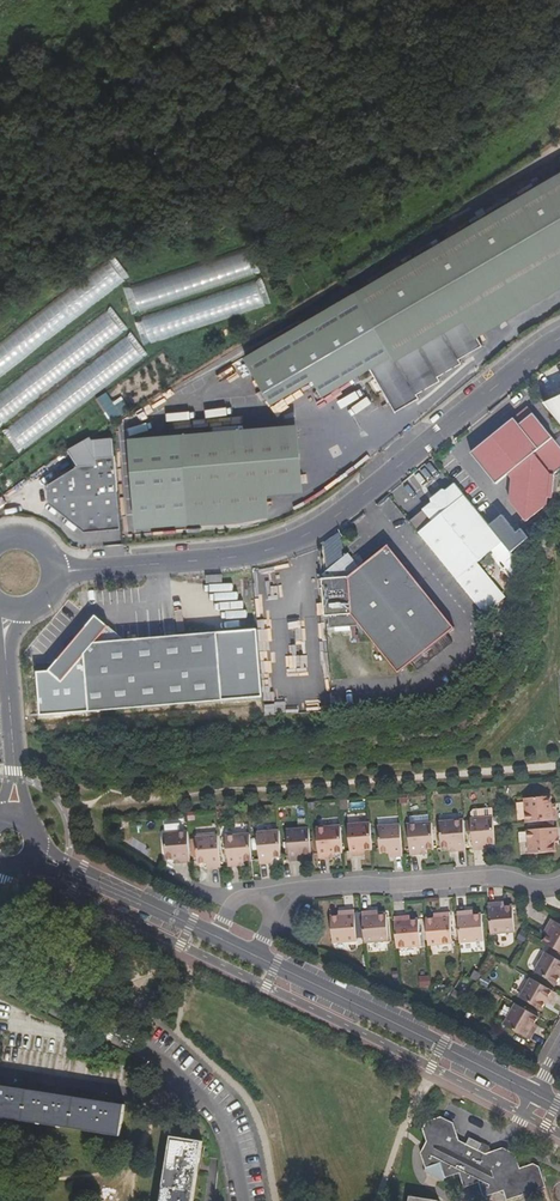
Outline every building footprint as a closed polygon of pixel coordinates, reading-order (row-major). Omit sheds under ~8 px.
[(351,297),(387,360),(365,373),(384,407),(391,402),(397,413),(414,403),(412,398),(435,385),(434,380),(456,367),(454,363),(477,350),(472,340),(461,323),(559,265),(559,173),(351,297)] [(125,282),(107,259),(0,342),(0,378),(125,282)] [(461,323),(472,340),(559,288),(559,265),(461,323)] [(142,317),(152,344),(265,306),(256,279),(142,317)] [(0,393),(0,417),(5,424),(123,332),(106,310),(0,393)] [(126,335),(8,427),(25,449),(143,357),(126,335)] [(107,392),(97,399),(112,421),(130,409),(124,400),(116,405),(107,392)] [(223,393),(211,395),(213,404),(225,402),(223,393)] [(538,403),(559,430),(559,393),(538,403)] [(391,402),(384,407),(390,417),(397,413),(391,402)] [(465,452),(490,483),(497,477),(505,478),(503,500),(520,521),(542,504),(542,497),(546,497),(547,473),(559,463),(559,453),(527,413),(513,424),(508,418),(465,452)] [(295,424),(178,434),(186,523),(267,516),(265,493),(301,491),(295,424)] [(117,530),(111,457),(91,457),(91,465),(74,465),(44,478),(45,504),(79,532),(117,530)] [(13,477),(16,485),(27,480),(24,473),(13,477)] [(496,541),(458,495),(449,483),(445,487),(440,490),(436,489),(425,498),(426,502),(417,509),(427,521),(413,532),(451,577),(496,541)] [(449,627),(382,544),(354,567),(342,576),(319,578),(314,578),(317,616),(345,613),(393,672),(449,627)] [(342,552),(316,574),(319,578),(342,576),(354,567),(342,552)] [(82,659),(87,716),(221,704),(215,636),(123,644),(93,647),(107,630),(94,619),(76,641),(60,660),(47,674),(60,685),(72,671),(82,659)] [(107,630),(93,647),(123,644),(107,630)] [(553,813),(552,803),(548,803),(547,797),(547,790),(521,792),(522,816),(553,813)] [(466,813),(487,812),(487,805),(463,806),(464,813),(466,813)] [(191,810),(183,811),(184,819),(192,818),(191,810)] [(489,838),(488,823),(488,819),(487,812),(466,813),(466,814),(467,842),(467,844),(476,843),(475,838),(481,838),(489,838)] [(460,845),(458,815),(435,816),(437,842),(444,841),(450,841),(450,845),(460,845)] [(428,842),(427,817),(404,819),(405,845),(414,844),(419,844),(419,848),(429,847),(428,842)] [(368,844),(366,819),(344,820),(345,850),(354,850),(354,845),(360,844),(368,844)] [(397,845),(395,820),(374,821),(376,850),(384,850),(384,846),(391,845),(397,845)] [(549,829),(549,821),(524,822),(526,846),(556,844),(555,834),(550,835),(549,829)] [(338,847),(336,823),(313,824),(314,853),(325,852),(324,847),(330,847),(338,847)] [(306,849),(304,827),(304,825),(281,826),(282,856),(293,855),(293,850),(298,850),(306,849)] [(277,853),(275,827),(253,829),(255,858),(264,858),(264,853),(269,853),(277,853)] [(187,858),(184,828),(160,829),(162,855),(171,854),(178,854),(178,859),(187,858)] [(247,855),(245,830),(222,832),(223,862),(235,861),(235,856),(241,855),(247,855)] [(216,862),(214,833),(192,834),(194,859),(202,858),(208,858),(208,863),(216,862)] [(510,926),(509,899),(499,900),(494,900),(494,896),(483,897),(486,927),(510,926)] [(382,933),(381,906),(371,906),(365,907),(365,903),(356,904),(358,933),(359,934),(382,933)] [(351,934),(350,904),(340,904),(340,909),(334,909),(328,909),(329,935),(351,934)] [(480,932),(478,906),(467,907),(462,907),(462,904),(452,904),(454,933),(480,932)] [(447,935),(446,905),(437,905),(437,909),(421,910),(423,936),(447,935)] [(416,937),(414,911),(405,912),(399,912),(398,908),(388,909),(391,938),(416,937)] [(559,947),(559,923),(549,917),(545,924),(540,921),(534,935),(559,949),(559,947)] [(515,943),(522,931),(516,928),(509,939),(515,943)] [(542,948),(531,966),(552,978),(559,967),(559,968),(559,958),(542,948)] [(471,976),(474,971),(468,967),(464,973),(471,976)] [(426,982),(426,973),(413,974),(414,983),(426,982)] [(548,996),(552,989),(526,973),(515,991),(537,1005),(541,998),(544,993),(548,996)] [(440,994),(444,986),(439,983),(434,991),(440,994)] [(452,1000),(456,991),(448,987),(443,995),(452,1000)] [(533,1012),(511,999),(501,1016),(527,1031),(531,1024),(527,1022),(530,1018),(533,1012)] [(120,1134),(125,1104),(0,1085),(0,1117),(120,1134)] [(506,1188),(511,1197),(549,1182),(541,1162),(534,1158),(523,1163),(517,1147),(505,1141),(489,1149),(489,1141),(470,1131),(467,1136),(464,1136),(463,1135),(456,1117),(446,1111),(430,1117),(425,1127),(429,1140),(424,1150),(430,1165),(430,1167),(429,1170),(446,1178),(461,1170),(468,1186),(480,1180),(487,1196),(506,1188)] [(203,1136),(172,1131),(164,1183),(162,1200),(193,1200),(203,1136)] [(442,1198),(412,1192),(411,1200),(443,1200),(442,1198)]
